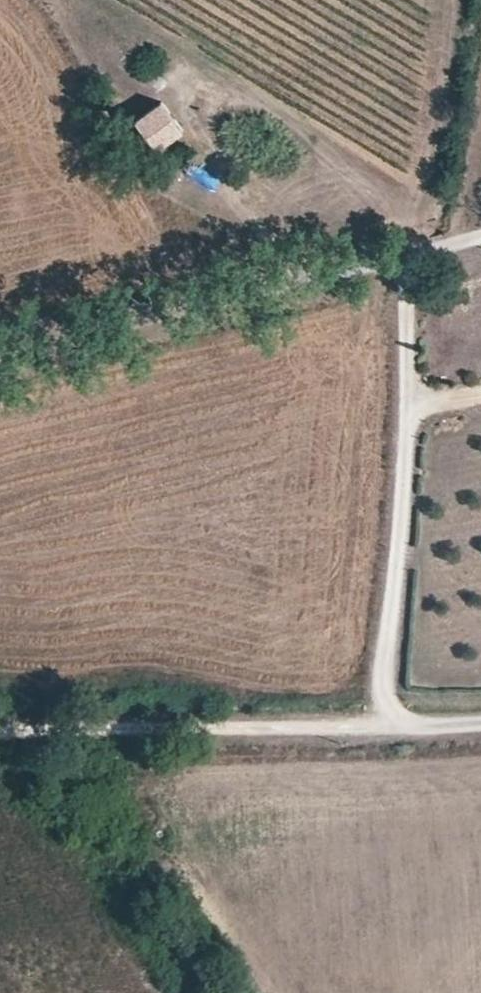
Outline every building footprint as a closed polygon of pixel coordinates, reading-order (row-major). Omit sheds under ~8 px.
[(114,93),(157,150),(182,131),(154,94),(168,83),(153,69),(150,66),(132,80),(118,90),(114,93)]
